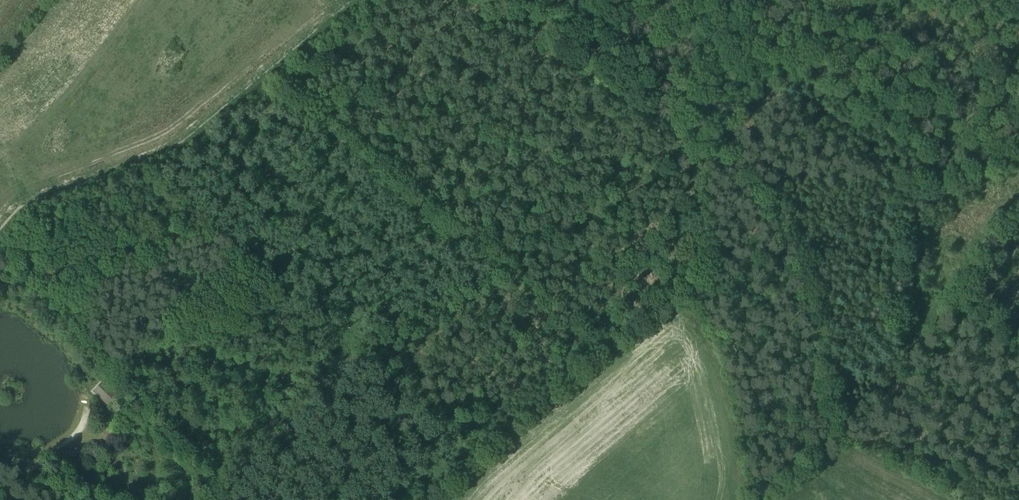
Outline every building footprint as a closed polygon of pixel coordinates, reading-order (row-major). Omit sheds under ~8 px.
[(93,391),(109,407),(119,396),(104,380),(93,391)]
